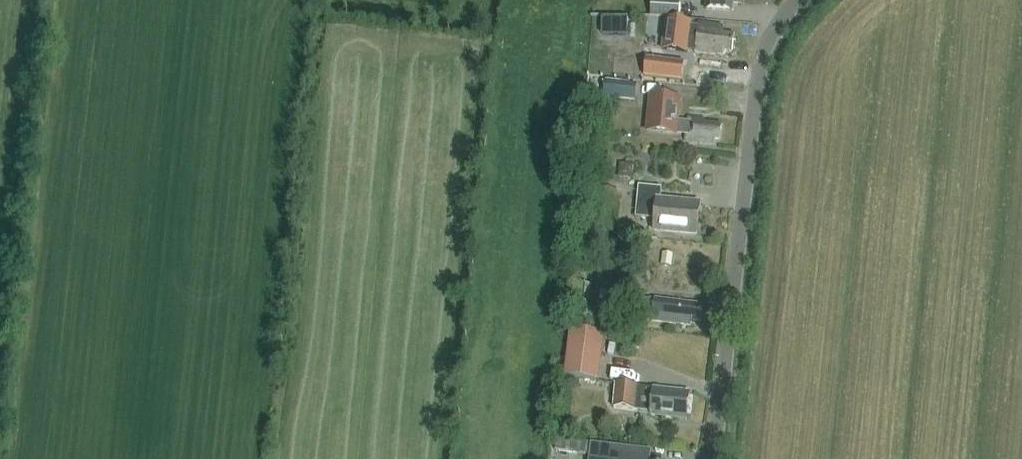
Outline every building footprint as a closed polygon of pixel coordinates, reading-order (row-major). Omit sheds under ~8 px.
[(651,16),(679,17),(680,1),(656,0),(652,0),(651,16)] [(706,11),(733,12),(734,6),(741,6),(742,0),(706,0),(706,11)] [(627,35),(627,19),(603,19),(603,35),(627,35)] [(667,21),(663,50),(688,53),(688,51),(688,47),(696,48),(696,52),(696,53),(724,57),(724,52),(733,53),(735,35),(723,34),(724,28),(699,25),(699,27),(691,26),(691,24),(667,21)] [(645,58),(643,74),(667,76),(669,61),(645,58)] [(636,101),(638,85),(608,82),(606,98),(636,101)] [(666,128),(680,130),(680,129),(682,130),(688,136),(689,136),(688,142),(716,145),(716,140),(722,141),(724,127),(705,125),(706,120),(691,118),(690,123),(681,122),(683,100),(653,97),(652,108),(656,109),(654,124),(658,129),(666,130),(666,128)] [(664,204),(665,191),(642,189),(639,220),(658,222),(657,233),(699,238),(703,208),(664,204)] [(663,252),(661,265),(671,267),(673,254),(663,252)] [(656,316),(655,324),(693,328),(693,322),(703,323),(705,306),(657,302),(623,298),(619,318),(648,321),(648,315),(656,316)] [(605,336),(571,332),(565,380),(599,384),(605,336)] [(688,415),(690,395),(654,391),(638,389),(638,388),(617,386),(614,410),(635,413),(635,412),(651,414),(650,418),(678,421),(679,414),(688,415)] [(651,452),(592,445),(586,445),(586,443),(558,440),(555,451),(590,456),(590,458),(650,458),(651,452)]
